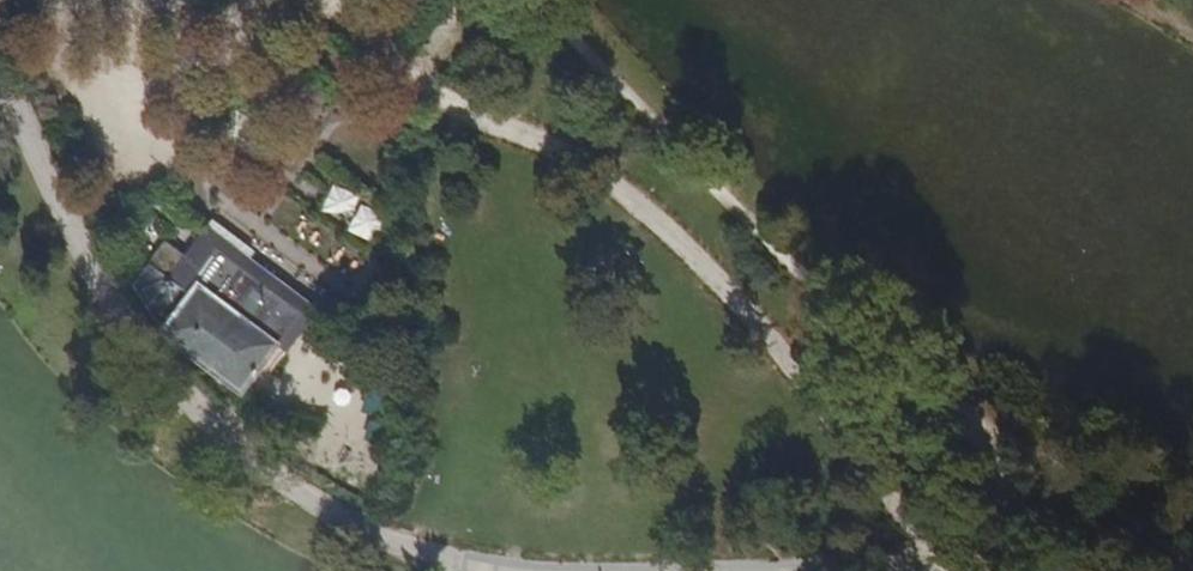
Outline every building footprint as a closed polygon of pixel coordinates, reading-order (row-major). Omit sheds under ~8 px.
[(330,186),(317,213),(374,240),(387,213),(330,186)] [(156,337),(237,403),(279,351),(285,356),(318,316),(208,225),(183,255),(166,241),(131,284),(153,319),(164,327),(156,337)] [(309,450),(351,479),(366,458),(324,429),(309,450)]
